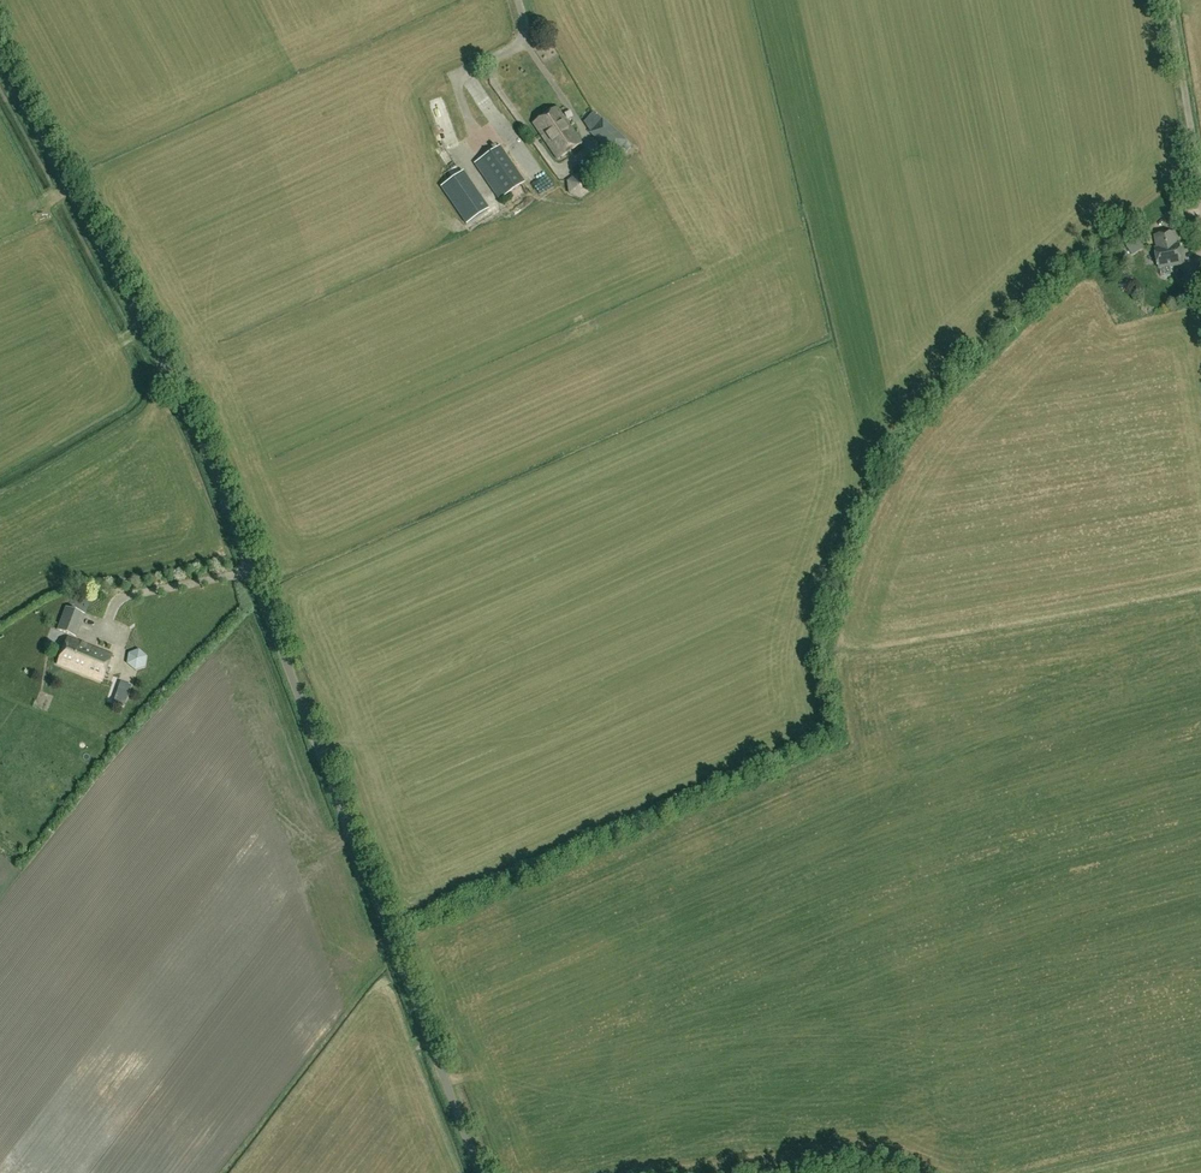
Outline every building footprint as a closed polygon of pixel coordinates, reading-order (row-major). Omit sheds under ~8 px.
[(443,98),(434,101),(439,117),(449,113),(443,98)] [(582,144),(558,107),(534,123),(559,160),(582,144)] [(627,141),(602,119),(589,133),(614,155),(627,141)] [(500,147),(480,160),(475,163),(500,200),(525,183),(500,147)] [(462,168),(443,182),(463,209),(482,194),(479,190),(472,196),(465,186),(472,181),(462,168)] [(569,194),(581,199),(591,192),(589,179),(578,175),(568,183),(569,194)] [(462,210),(468,219),(490,204),(484,195),(462,210)] [(1179,245),(1176,231),(1155,235),(1158,249),(1157,249),(1160,267),(1162,276),(1173,274),(1171,265),(1184,263),(1180,245),(1179,245)] [(1126,244),(1133,254),(1145,247),(1139,236),(1126,244)] [(68,609),(59,631),(75,637),(84,615),(68,609)] [(113,655),(74,640),(68,637),(57,664),(103,682),(113,655)] [(102,639),(101,644),(116,648),(118,643),(102,639)] [(128,665),(136,672),(146,668),(148,658),(140,651),(129,655),(128,665)]
